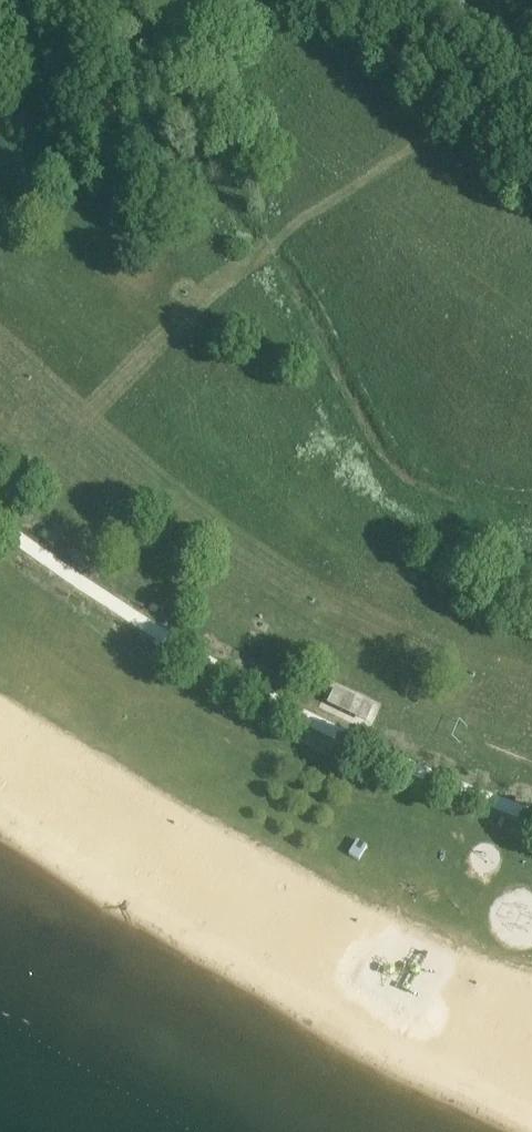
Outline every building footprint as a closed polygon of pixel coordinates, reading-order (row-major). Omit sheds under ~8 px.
[(329,682),(323,693),(322,693),(356,711),(363,699),(329,682)]
